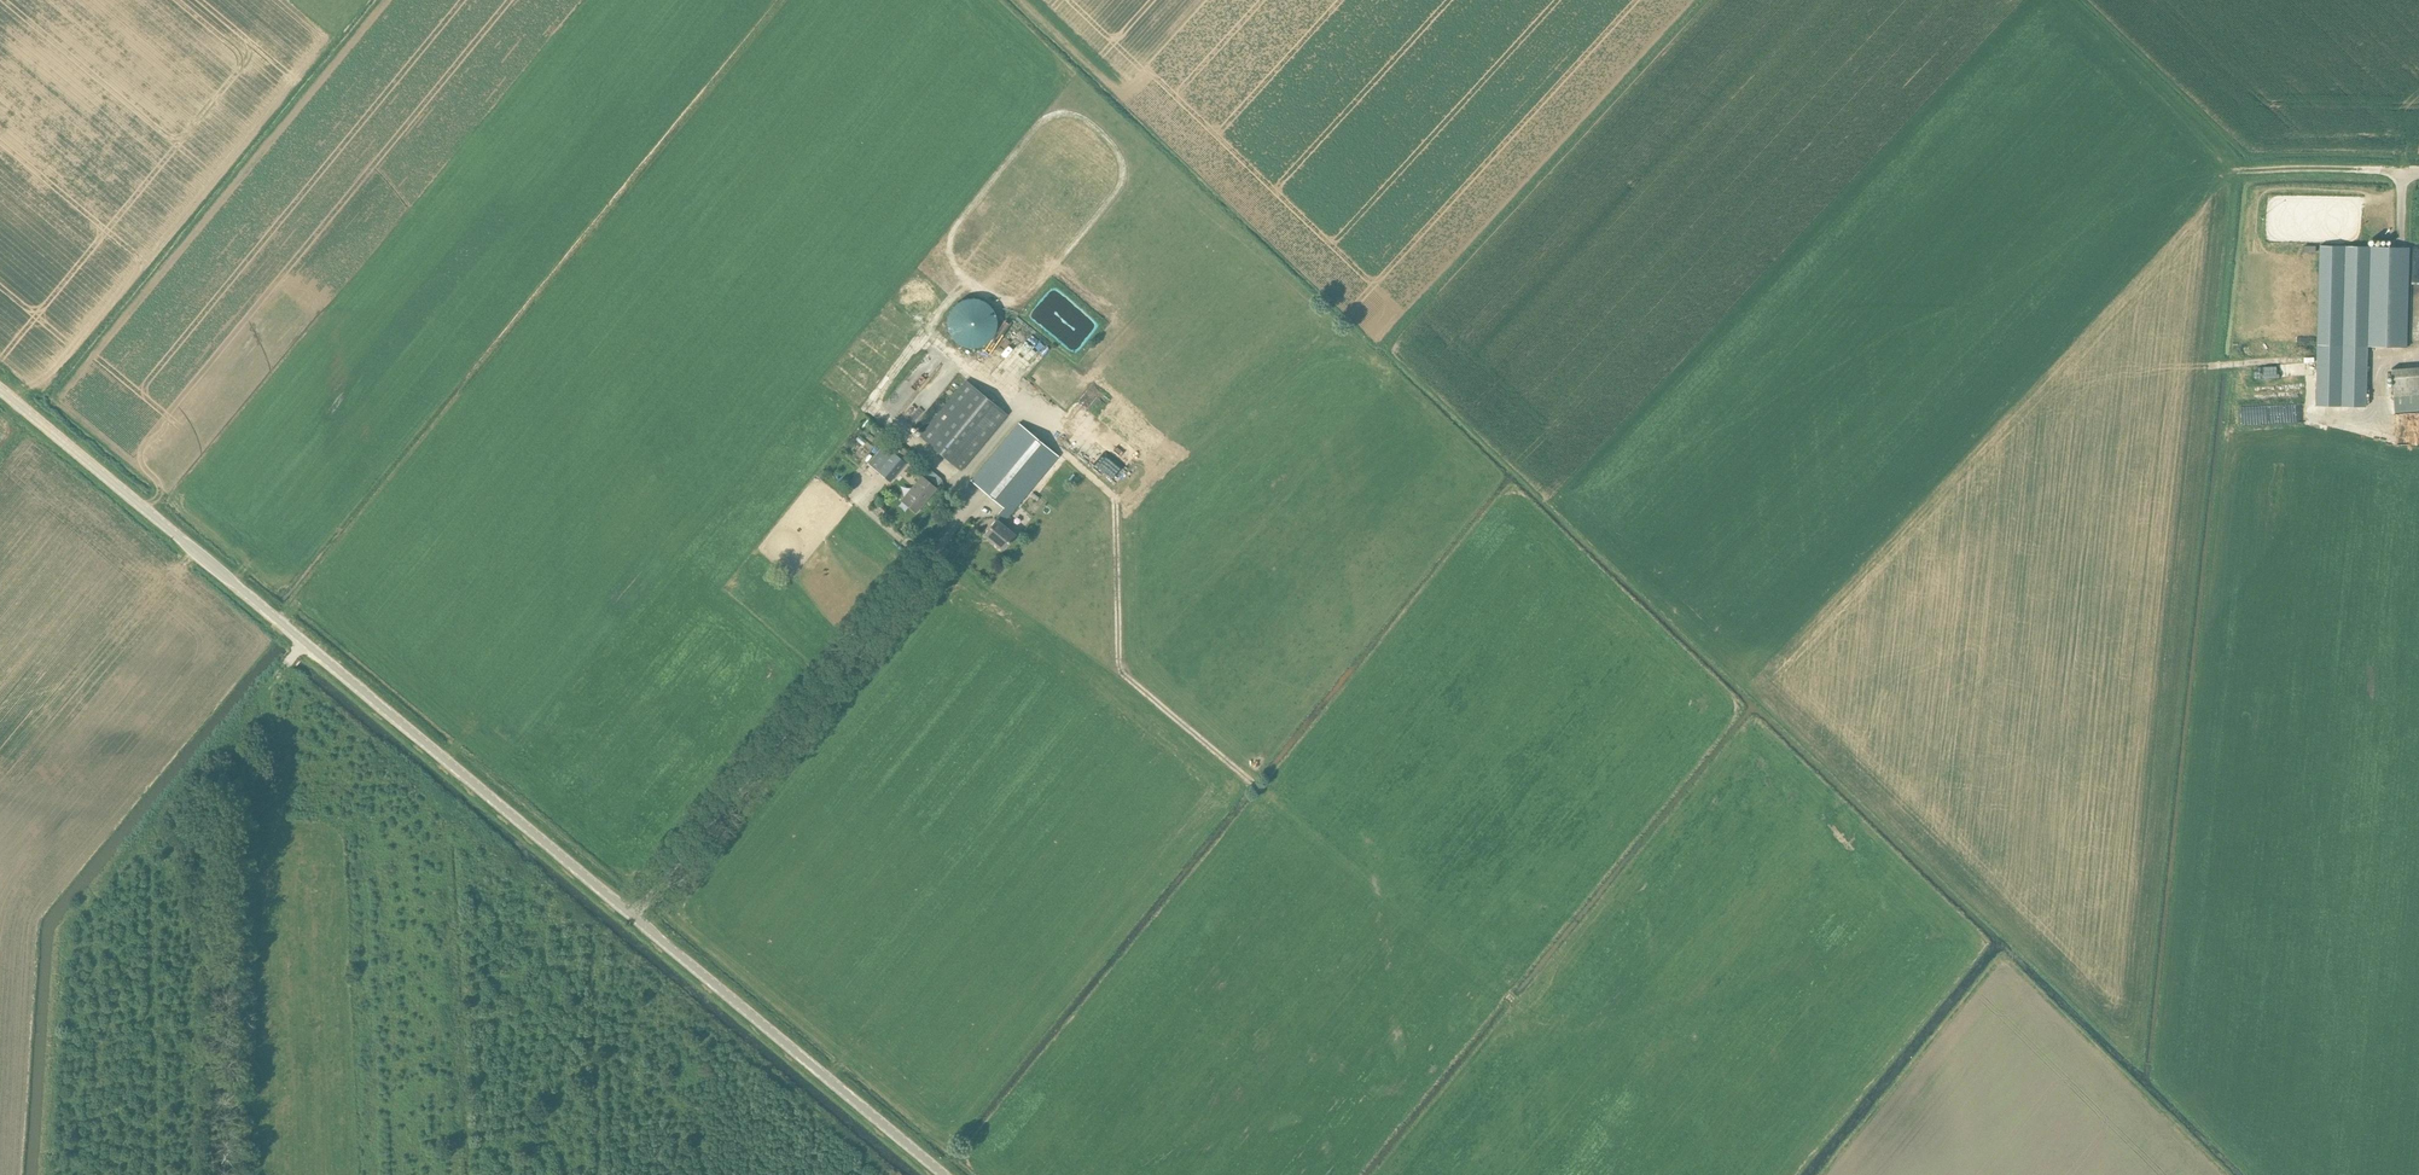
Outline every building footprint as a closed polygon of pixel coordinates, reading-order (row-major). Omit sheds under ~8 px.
[(2317,374),(2316,405),(2366,406),(2368,346),(2407,347),(2410,247),(2368,246),(2346,246),(2320,245),(2318,345),(2317,354),(2317,374)] [(948,315),(947,323),(948,329),(951,336),(955,341),(961,345),(968,347),(975,347),(981,346),(987,342),(992,337),(995,331),(997,324),(996,317),(994,310),(990,305),(984,300),(977,298),(969,298),(962,299),(956,303),(951,309),(948,315)] [(2243,346),(2243,356),(2259,356),(2259,346),(2243,346)] [(2418,410),(2418,367),(2395,368),(2396,411),(2418,410)] [(919,437),(960,471),(1008,413),(967,379),(919,437)] [(1019,423),(979,471),(971,480),(1004,507),(995,518),(994,518),(996,520),(984,534),(991,539),(992,538),(1003,547),(1002,548),(1002,549),(1015,533),(1002,523),(1058,456),(1019,423)] [(856,439),(863,445),(866,441),(859,435),(856,439)] [(1104,436),(1098,447),(1129,464),(1136,453),(1104,436)] [(901,446),(895,454),(886,446),(869,465),(890,483),(907,463),(904,461),(905,459),(927,478),(930,474),(908,456),(910,453),(901,446)] [(901,500),(907,505),(916,512),(936,488),(922,476),(901,500)] [(871,510),(880,517),(886,510),(877,502),(871,510)]
